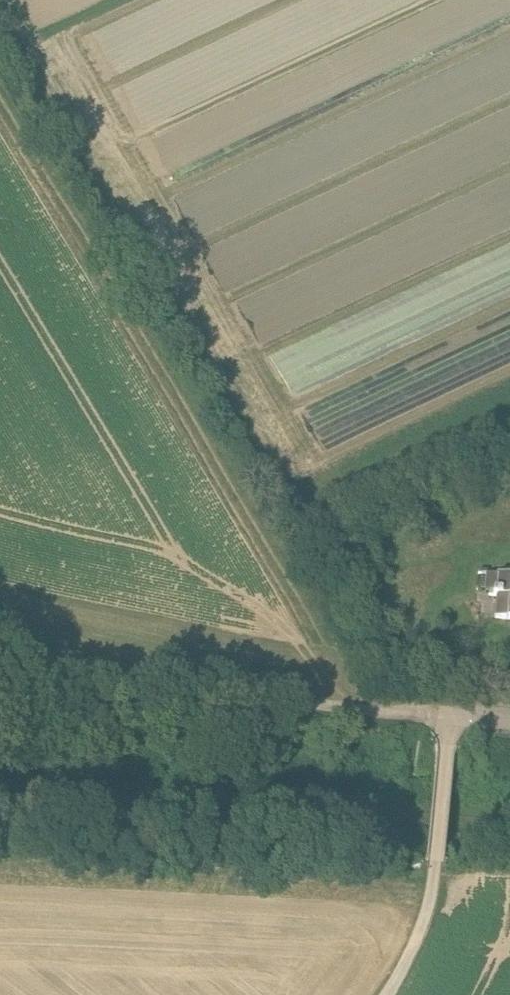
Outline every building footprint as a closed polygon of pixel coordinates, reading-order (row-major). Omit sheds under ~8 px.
[(496,583),(495,600),(487,599),(487,605),(494,605),(493,627),(509,628),(509,584),(496,583)]
